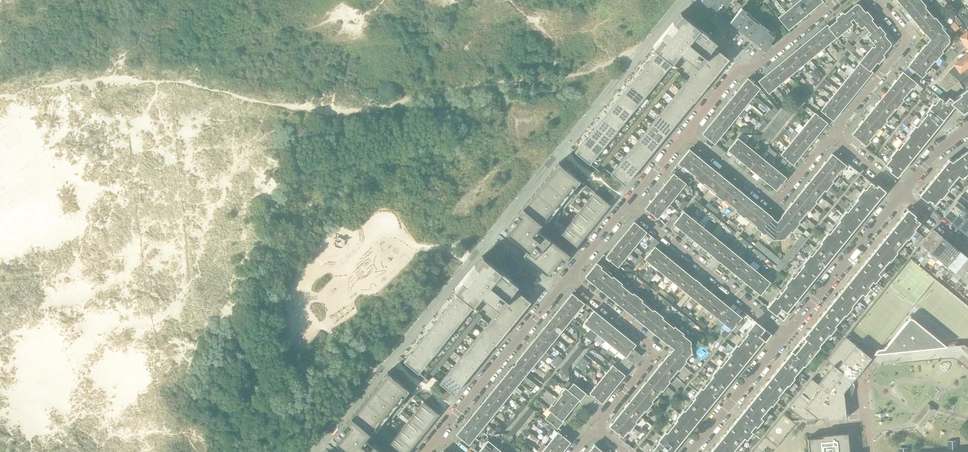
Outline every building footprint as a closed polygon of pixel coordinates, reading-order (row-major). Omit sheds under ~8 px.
[(729,2),(727,0),(699,0),(702,3),(702,2),(708,6),(706,9),(714,16),(718,11),(715,9),(721,2),(725,6),(729,2)] [(799,1),(798,0),(792,0),(789,2),(792,6),(802,18),(809,13),(799,1)] [(810,0),(800,0),(799,1),(809,13),(816,7),(810,0)] [(921,2),(920,0),(904,0),(899,4),(901,6),(902,6),(908,13),(921,2)] [(929,13),(924,7),(925,6),(921,2),(908,13),(914,21),(916,24),(929,13)] [(878,28),(876,26),(871,20),(873,19),(867,12),(865,13),(858,5),(856,5),(846,13),(854,23),(856,21),(858,24),(860,27),(863,24),(866,27),(869,32),(871,33),(868,36),(877,46),(876,47),(884,53),(890,45),(890,43),(884,35),(885,34),(879,27),(878,28)] [(802,18),(792,6),(785,12),(795,24),(802,18)] [(758,25),(751,19),(744,14),(745,12),(741,9),(730,22),(739,30),(738,32),(742,35),(744,33),(753,41),(764,27),(760,24),(758,25)] [(795,24),(785,12),(778,18),(788,30),(795,24)] [(837,37),(849,27),(854,23),(846,13),(844,14),(843,13),(836,19),(837,20),(829,27),(837,37)] [(925,33),(938,22),(934,18),(933,19),(929,13),(916,24),(918,26),(919,26),(925,34),(926,33),(925,33)] [(589,164),(680,53),(698,67),(687,81),(698,90),(701,93),(728,59),(713,47),(716,43),(681,14),(571,148),(573,151),(571,154),(576,163),(581,166),(597,175),(600,172),(589,164)] [(945,31),(941,26),(938,22),(925,33),(926,33),(930,39),(929,39),(946,39),(945,31)] [(837,37),(829,27),(827,25),(820,30),(830,42),(834,39),(836,41),(839,39),(837,37)] [(768,42),(772,37),(767,32),(768,30),(764,27),(753,41),(761,48),(759,49),(765,53),(767,50),(771,45),(768,42)] [(830,42),(820,30),(813,36),(823,48),(830,42)] [(967,31),(959,37),(967,50),(967,31)] [(852,42),(858,36),(854,32),(847,38),(852,42)] [(823,48),(813,36),(806,42),(816,53),(821,50),(823,53),(826,51),(823,48)] [(941,51),(946,46),(946,39),(929,39),(930,40),(926,45),(939,56),(942,52),(941,51)] [(847,49),(852,45),(848,41),(843,45),(847,49)] [(816,53),(806,42),(800,47),(809,59),(816,53)] [(963,46),(959,43),(958,44),(955,42),(953,45),(960,50),(963,46)] [(878,63),(884,56),(883,55),(884,53),(876,47),(874,49),(872,47),(873,46),(870,44),(868,45),(871,47),(859,62),(870,70),(877,62),(878,63)] [(939,56),(926,45),(925,45),(919,53),(918,52),(916,55),(929,65),(934,59),(935,60),(939,56)] [(948,64),(958,52),(960,50),(953,45),(951,47),(954,49),(944,61),(948,64)] [(809,59),(800,47),(793,53),(803,65),(809,59)] [(803,65),(793,53),(786,59),(796,70),(799,74),(801,72),(798,68),(803,65)] [(953,64),(954,66),(948,72),(947,72),(937,84),(946,91),(959,81),(967,75),(967,53),(953,64)] [(924,72),(929,65),(916,55),(914,58),(908,66),(922,77),(925,73),(924,72)] [(796,70),(786,59),(779,64),(789,76),(796,70)] [(872,72),(870,70),(859,62),(854,68),(867,79),(872,72)] [(789,76),(779,64),(773,70),(782,81),(789,76)] [(867,79),(854,68),(848,76),(861,86),(867,79)] [(782,81),(773,70),(766,75),(776,87),(782,81)] [(916,83),(903,72),(896,80),(894,82),(907,92),(911,88),(912,89),(916,84),(916,83)] [(776,87),(766,75),(759,81),(768,93),(776,87)] [(861,86),(848,76),(843,82),(855,93),(861,86)] [(760,89),(755,85),(748,79),(742,86),(754,96),(760,89)] [(701,93),(698,90),(687,81),(680,89),(694,101),(701,93)] [(855,93),(843,82),(837,89),(850,99),(855,93)] [(901,99),(907,92),(894,82),(892,85),(886,93),(900,104),(903,100),(901,99)] [(754,96),(742,86),(736,93),(749,103),(754,96)] [(694,101),(680,89),(673,98),(687,110),(694,101)] [(850,99),(837,89),(831,96),(844,107),(850,99)] [(967,89),(961,93),(962,94),(954,101),(950,98),(946,104),(940,99),(934,105),(933,104),(930,108),(943,119),(954,106),(957,108),(963,113),(967,110),(967,90),(967,89)] [(922,101),(927,94),(926,93),(925,92),(922,95),(922,94),(919,98),(922,101)] [(749,103),(736,93),(731,99),(743,110),(749,103)] [(900,104),(886,93),(880,101),(879,100),(877,103),(890,113),(894,108),(896,109),(900,104)] [(844,107),(831,96),(826,103),(839,113),(844,107)] [(687,110),(673,98),(666,106),(680,118),(687,110)] [(743,110),(731,99),(725,106),(738,116),(743,110)] [(839,113),(826,103),(821,111),(833,120),(839,113)] [(884,120),(890,113),(877,103),(875,105),(875,106),(869,113),(883,124),(886,121),(884,120)] [(680,118),(666,106),(659,115),(674,127),(680,118)] [(738,116),(725,106),(719,113),(732,123),(738,116)] [(795,111),(793,108),(791,107),(786,112),(787,112),(791,115),(792,114),(793,115),(795,111)] [(925,141),(943,119),(930,108),(926,112),(927,113),(917,127),(915,126),(912,130),(925,141)] [(775,114),(771,110),(770,109),(767,113),(772,117),(775,114)] [(732,123),(719,113),(714,120),(727,130),(732,123)] [(827,123),(815,113),(809,119),(809,120),(821,130),(827,123)] [(883,124),(869,113),(863,121),(861,123),(873,134),(878,128),(879,130),(883,124)] [(674,127),(659,115),(652,123),(667,135),(674,127)] [(729,132),(727,130),(714,120),(708,127),(721,137),(725,133),(726,134),(729,132)] [(821,130),(809,120),(803,126),(816,137),(821,130)] [(667,135),(652,123),(645,132),(660,144),(667,135)] [(868,140),(873,134),(861,123),(858,126),(859,126),(852,134),(866,146),(870,141),(868,140)] [(816,137),(803,126),(797,133),(810,144),(816,137)] [(721,137),(708,127),(703,134),(715,144),(721,137)] [(925,141),(912,130),(908,135),(909,136),(899,149),(898,148),(894,152),(907,163),(925,141)] [(660,144),(645,132),(638,140),(653,152),(660,144)] [(810,144),(797,133),(792,140),(805,150),(810,144)] [(735,156),(745,144),(738,139),(732,146),(728,150),(735,156)] [(653,152),(638,140),(631,149),(646,161),(653,152)] [(805,150),(792,140),(786,147),(799,157),(805,150)] [(742,162),(752,150),(745,144),(735,156),(742,162)] [(793,164),(799,157),(786,147),(781,154),(788,160),(787,162),(783,159),(781,162),(786,166),(787,166),(789,168),(790,167),(793,164)] [(646,161),(631,149),(624,157),(639,169),(646,161)] [(690,171),(700,158),(698,156),(697,156),(689,150),(678,164),(683,167),(684,166),(690,171)] [(749,167),(759,155),(752,150),(742,162),(749,167)] [(952,162),(967,174),(967,151),(952,162)] [(897,177),(907,163),(894,152),(890,156),(892,157),(886,164),(891,169),(890,171),(897,177)] [(846,166),(845,165),(832,154),(826,162),(825,162),(823,164),(837,175),(842,169),(843,170),(846,166)] [(755,173),(765,161),(759,155),(749,167),(755,173)] [(639,169),(624,157),(617,166),(632,177),(639,169)] [(698,181),(710,167),(702,161),(703,160),(700,158),(690,171),(695,175),(694,177),(698,181)] [(947,188),(952,182),(959,174),(963,178),(967,174),(952,162),(949,160),(931,182),(945,194),(949,189),(947,188)] [(762,178),(772,166),(765,161),(755,173),(762,178)] [(544,234),(558,217),(585,184),(560,164),(545,184),(543,182),(521,209),(523,210),(505,232),(523,247),(524,245),(529,249),(524,256),(551,278),(570,255),(544,234)] [(832,181),(837,175),(823,164),(821,167),(815,175),(830,187),(833,182),(832,181)] [(632,177),(617,166),(611,174),(625,186),(632,177)] [(769,184),(779,172),(772,166),(762,178),(769,184)] [(710,187),(721,175),(718,172),(718,173),(710,167),(698,181),(702,184),(704,182),(710,187)] [(776,190),(786,178),(779,172),(769,184),(776,190)] [(686,183),(682,180),(674,174),(668,181),(680,191),(686,183)] [(719,198),(731,183),(723,177),(721,175),(710,187),(716,192),(714,194),(719,198)] [(830,187),(815,175),(809,183),(809,182),(807,185),(820,196),(825,190),(826,191),(830,187)] [(680,191),(668,181),(663,187),(675,197),(680,191)] [(945,194),(931,182),(920,195),(927,201),(929,199),(934,204),(940,197),(942,198),(945,194)] [(731,204),(741,191),(739,189),(738,190),(731,183),(719,198),(723,201),(724,199),(731,204)] [(875,204),(884,192),(885,191),(878,185),(876,187),(871,183),(865,190),(864,189),(861,193),(875,204)] [(815,202),(820,196),(807,185),(804,187),(805,188),(799,195),(813,207),(817,203),(815,202)] [(675,197),(663,187),(657,194),(672,206),(675,202),(672,200),(675,197)] [(740,214),(751,200),(744,194),(744,193),(741,191),(731,204),(736,209),(735,210),(740,214)] [(611,206),(608,203),(595,192),(588,201),(604,214),(611,206)] [(875,204),(861,193),(857,197),(858,199),(847,212),(846,211),(843,214),(857,226),(875,204)] [(674,208),(672,206),(657,194),(651,201),(664,211),(668,215),(674,208)] [(813,207),(799,195),(792,203),(790,205),(803,216),(808,210),(810,211),(813,207)] [(967,202),(963,198),(959,203),(957,201),(945,216),(952,222),(967,202)] [(752,221),(762,208),(759,206),(751,200),(740,214),(744,217),(745,216),(752,221)] [(604,214),(588,201),(582,208),(574,202),(573,203),(597,223),(604,214)] [(664,211),(651,201),(645,209),(658,218),(664,211)] [(967,216),(967,210),(967,209),(967,202),(952,222),(959,228),(967,216)] [(597,223),(573,203),(571,205),(579,211),(574,218),(590,231),(597,223)] [(798,222),(803,216),(790,205),(788,208),(782,216),(782,217),(783,216),(797,228),(800,223),(798,222)] [(760,231),(771,217),(771,218),(772,217),(764,211),(764,210),(762,208),(752,221),(757,225),(756,227),(756,228),(760,231)] [(913,229),(919,222),(914,218),(915,216),(908,210),(897,223),(912,235),(915,231),(913,229)] [(681,230),(690,218),(684,213),(680,218),(676,222),(674,224),(681,230)] [(839,248),(848,237),(857,226),(843,214),(839,219),(840,220),(834,228),(830,234),(828,233),(825,237),(839,248)] [(797,228),(783,216),(782,217),(778,222),(777,222),(779,239),(787,238),(792,232),(793,232),(796,228),(797,228)] [(959,228),(965,233),(967,230),(967,216),(959,228)] [(779,239),(777,222),(771,218),(771,217),(760,231),(765,234),(772,239),(779,239)] [(590,231),(574,218),(568,225),(560,218),(559,220),(583,240),(590,231)] [(672,218),(666,225),(671,229),(674,224),(676,222),(674,220),(672,218)] [(694,228),(697,223),(690,218),(681,230),(688,235),(694,228)] [(583,240),(559,220),(558,221),(566,228),(560,235),(576,248),(583,240)] [(646,232),(634,222),(629,229),(641,239),(646,232)] [(694,241),(704,229),(697,223),(694,228),(688,235),(694,241)] [(895,251),(902,244),(906,238),(908,239),(912,235),(897,223),(880,244),(894,256),(897,253),(895,251)] [(641,239),(629,229),(623,236),(635,246),(641,239)] [(701,246),(711,235),(704,229),(694,241),(701,246)] [(920,262),(940,237),(938,235),(939,234),(934,230),(933,231),(932,231),(921,245),(926,249),(923,252),(924,253),(918,260),(919,260),(918,261),(920,262)] [(708,252),(718,240),(711,235),(701,246),(708,252)] [(635,246),(623,236),(618,242),(630,253),(635,246)] [(821,270),(839,248),(825,237),(822,241),(823,242),(812,256),(811,255),(807,259),(821,270)] [(938,259),(949,245),(950,244),(945,240),(944,240),(940,237),(920,262),(923,265),(925,263),(926,264),(930,259),(935,262),(938,259)] [(662,253),(657,249),(655,247),(659,242),(654,239),(645,249),(650,253),(645,259),(652,265),(662,253)] [(719,261),(729,249),(718,240),(708,252),(715,257),(714,258),(715,259),(715,258),(718,261),(719,261)] [(630,253),(618,242),(612,250),(624,259),(630,253)] [(877,274),(883,266),(889,260),(890,261),(894,256),(880,244),(859,269),(875,283),(876,282),(880,276),(877,274)] [(946,266),(958,252),(949,245),(938,259),(946,266)] [(725,266),(735,254),(729,249),(719,261),(718,261),(719,262),(719,261),(720,261),(725,266)] [(733,272),(743,260),(747,255),(740,249),(735,254),(725,266),(733,272)] [(624,259),(612,250),(606,257),(607,258),(605,260),(609,263),(611,261),(618,267),(624,259)] [(955,273),(967,259),(958,252),(946,266),(955,273)] [(659,270),(668,258),(662,253),(652,265),(659,270)] [(418,373),(482,296),(499,310),(488,323),(503,335),(512,325),(530,302),(515,289),(518,285),(482,256),(400,358),(418,373)] [(666,276),(676,264),(668,258),(659,270),(666,276)] [(803,292),(812,281),(821,270),(807,259),(804,263),(805,264),(794,278),(793,277),(790,281),(803,292)] [(967,274),(967,260),(967,259),(955,273),(963,280),(967,274)] [(740,278),(749,265),(743,260),(733,272),(740,278)] [(596,286),(606,273),(601,269),(602,267),(597,263),(585,277),(593,284),(596,286)] [(673,281),(683,270),(676,264),(666,276),(673,281)] [(746,283),(756,271),(749,265),(740,278),(746,283)] [(939,276),(944,269),(942,266),(938,270),(939,270),(935,276),(937,278),(939,276)] [(623,274),(616,268),(613,271),(621,276),(623,274)] [(875,283),(859,269),(859,270),(860,271),(856,275),(855,274),(855,275),(871,288),(870,289),(871,289),(877,294),(882,288),(876,282),(875,283)] [(944,274),(947,271),(944,269),(939,276),(941,278),(944,275),(944,274)] [(679,287),(689,275),(683,270),(673,281),(679,287)] [(653,278),(650,275),(651,274),(647,271),(644,274),(642,277),(649,283),(653,278)] [(753,289),(763,277),(756,271),(746,283),(753,289)] [(767,291),(769,288),(767,286),(770,282),(773,278),(767,272),(763,277),(753,289),(760,294),(756,298),(761,302),(769,293),(767,291)] [(606,294),(617,280),(613,277),(612,278),(606,273),(596,286),(598,288),(599,288),(606,294)] [(963,280),(961,282),(955,290),(958,292),(961,288),(961,289),(964,285),(965,286),(967,283),(967,284),(967,274),(963,280)] [(690,295),(700,283),(697,281),(697,280),(696,280),(689,275),(679,287),(690,295)] [(851,306),(857,299),(862,292),(865,295),(870,289),(871,288),(855,275),(835,299),(849,312),(853,307),(851,306)] [(616,303),(626,290),(621,285),(622,284),(617,280),(606,294),(614,300),(613,301),(616,303)] [(955,290),(961,282),(959,280),(955,284),(956,284),(953,288),(955,290)] [(803,292),(790,281),(786,285),(787,286),(777,298),(776,297),(767,307),(775,313),(774,313),(781,319),(783,321),(784,321),(784,320),(789,314),(790,314),(790,313),(787,311),(803,292)] [(697,301),(707,289),(701,284),(701,283),(700,283),(690,295),(692,297),(689,301),(694,305),(697,301)] [(704,306),(714,295),(707,289),(697,301),(704,306)] [(626,310),(637,297),(634,294),(632,295),(626,290),(616,303),(619,305),(626,310)] [(584,304),(572,294),(567,300),(578,310),(584,304)] [(711,312),(721,301),(714,295),(704,306),(711,312)] [(636,320),(647,306),(641,302),(642,301),(637,297),(626,310),(634,317),(636,320)] [(836,325),(840,320),(844,314),(846,316),(849,312),(835,299),(819,318),(834,330),(838,326),(836,325)] [(578,310),(567,300),(561,307),(573,317),(575,319),(577,316),(575,314),(578,310)] [(718,318),(727,306),(721,301),(711,312),(718,318)] [(687,314),(689,311),(692,308),(688,305),(683,311),(687,314)] [(647,327),(658,313),(654,310),(653,311),(647,306),(636,320),(639,322),(640,321),(647,327)] [(725,323),(734,312),(727,306),(718,318),(725,323)] [(573,317),(561,307),(555,314),(567,324),(573,317)] [(588,318),(584,323),(591,328),(591,329),(601,317),(594,311),(588,318)] [(743,325),(739,321),(741,317),(734,312),(725,323),(731,329),(732,328),(737,332),(743,325)] [(657,336),(668,323),(662,318),(663,317),(658,313),(647,327),(655,334),(654,334),(657,336)] [(567,324),(555,314),(550,321),(562,331),(567,324)] [(591,329),(585,337),(591,342),(598,334),(608,322),(601,317),(591,329)] [(834,330),(819,318),(798,344),(813,356),(820,347),(819,346),(829,333),(831,334),(834,330)] [(562,331),(550,321),(544,328),(556,337),(562,331)] [(925,348),(921,345),(910,336),(916,329),(907,321),(881,353),(925,348)] [(605,340),(615,328),(608,322),(598,334),(605,340)] [(772,336),(772,335),(770,333),(763,327),(763,328),(755,322),(748,332),(749,333),(740,344),(738,343),(734,349),(747,360),(763,340),(766,343),(767,342),(766,342),(771,336),(772,336)] [(503,335),(488,323),(481,332),(496,344),(503,335)] [(668,344),(679,330),(674,327),(673,328),(668,323),(657,336),(660,338),(668,344)] [(930,335),(926,332),(926,328),(920,323),(916,329),(910,336),(921,345),(930,335)] [(556,337),(544,328),(539,334),(551,344),(556,337)] [(612,345),(621,333),(615,328),(605,340),(612,345)] [(689,348),(688,339),(682,334),(682,333),(679,330),(668,344),(674,348),(673,349),(689,348)] [(496,344),(481,332),(474,340),(489,352),(496,344)] [(618,351),(628,339),(621,333),(612,345),(618,351)] [(551,344),(539,334),(533,341),(545,351),(548,348),(551,350),(554,347),(551,344)] [(944,346),(930,335),(921,345),(925,348),(944,346)] [(849,385),(871,358),(846,337),(827,361),(833,366),(818,384),(812,379),(789,408),(804,420),(823,418),(823,421),(843,419),(843,418),(843,416),(846,416),(844,400),(847,399),(849,398),(850,396),(851,393),(851,390),(851,388),(849,385)] [(720,343),(713,338),(709,342),(713,346),(714,345),(717,348),(720,343)] [(628,339),(618,351),(625,356),(626,357),(632,349),(636,345),(628,339)] [(489,352),(474,340),(467,349),(482,361),(489,352)] [(550,355),(545,351),(533,341),(527,348),(540,358),(544,362),(550,355)] [(813,356),(798,344),(777,370),(792,382),(795,377),(794,376),(800,368),(803,365),(805,366),(813,356)] [(540,358),(527,348),(522,355),(534,365),(540,358)] [(686,360),(690,354),(689,348),(673,349),(674,349),(669,355),(683,365),(687,361),(686,360)] [(482,361),(467,349),(460,358),(475,369),(482,361)] [(608,358),(612,352),(609,349),(606,352),(604,355),(608,358)] [(632,349),(626,357),(634,364),(640,356),(632,349)] [(747,360),(734,349),(731,352),(733,353),(722,367),(720,366),(716,370),(730,381),(747,360)] [(683,365),(669,355),(669,354),(662,362),(660,364),(673,375),(679,368),(680,369),(683,365)] [(534,365),(522,355),(516,362),(517,363),(514,367),(525,376),(529,372),(534,365)] [(589,362),(582,357),(579,361),(586,366),(589,362)] [(475,369),(460,358),(454,366),(468,378),(475,369)] [(586,366),(579,361),(576,365),(579,367),(578,368),(582,371),(584,368),(585,369),(586,368),(586,367),(586,366)] [(673,375),(660,364),(658,367),(652,374),(667,386),(670,382),(669,381),(671,378),(673,375)] [(613,365),(607,372),(619,382),(625,375),(615,368),(613,365)] [(468,378),(454,366),(447,375),(461,387),(468,378)] [(525,376),(514,367),(513,366),(507,373),(520,383),(523,379),(529,383),(531,380),(525,376)] [(711,404),(721,392),(730,381),(716,370),(714,374),(715,375),(704,388),(703,387),(698,393),(711,404)] [(792,382),(777,370),(762,389),(776,401),(779,397),(778,396),(787,385),(788,386),(792,382)] [(619,382),(607,372),(602,379),(614,389),(619,382)] [(516,387),(520,383),(507,373),(502,380),(516,391),(519,394),(521,391),(516,387)] [(387,426),(414,393),(409,390),(389,374),(374,393),(372,391),(345,424),(349,427),(335,443),(347,451),(385,451),(374,443),(379,436),(387,426)] [(667,386),(652,374),(646,382),(645,382),(643,384),(657,396),(661,390),(663,391),(667,386)] [(461,387),(447,375),(440,383),(454,395),(461,387)] [(554,387),(558,383),(551,377),(546,385),(549,387),(551,385),(554,387)] [(614,389),(602,379),(596,386),(608,396),(614,389)] [(516,391),(502,380),(496,386),(509,396),(512,392),(514,394),(516,391)] [(586,393),(574,383),(573,385),(568,380),(563,386),(565,388),(579,400),(580,401),(586,393)] [(589,386),(581,380),(579,383),(582,386),(586,389),(589,386)] [(657,396),(643,384),(641,387),(642,388),(636,395),(650,407),(653,403),(652,401),(657,396)] [(509,396),(496,386),(491,393),(503,403),(509,396)] [(590,393),(591,394),(602,403),(608,396),(596,386),(590,393)] [(579,400),(565,388),(561,393),(562,394),(558,399),(571,410),(573,408),(573,407),(579,400)] [(776,401),(762,389),(741,414),(758,427),(763,421),(760,418),(771,404),(772,405),(776,401)] [(508,407),(503,403),(491,393),(485,400),(497,410),(502,414),(508,407)] [(694,425),(703,414),(711,404),(698,393),(696,396),(697,397),(686,410),(685,409),(680,415),(694,425)] [(650,407),(636,395),(629,403),(627,405),(640,416),(645,411),(646,412),(650,407)] [(571,410),(558,399),(554,405),(552,404),(549,408),(551,411),(562,420),(568,413),(569,413),(571,410)] [(497,410),(485,400),(480,407),(492,417),(494,419),(496,416),(494,414),(497,410)] [(526,405),(521,400),(518,404),(519,405),(520,406),(523,408),(526,405)] [(440,415),(424,402),(417,410),(433,423),(440,415)] [(936,410),(932,407),(928,404),(915,419),(923,426),(936,410)] [(640,416),(627,405),(624,408),(625,408),(619,415),(634,427),(636,424),(635,423),(640,416)] [(492,417),(480,407),(474,414),(486,424),(492,417)] [(433,423),(417,410),(411,417),(403,411),(402,412),(426,432),(433,423)] [(563,421),(562,420),(551,411),(546,418),(557,428),(563,421)] [(426,432),(402,412),(400,414),(408,420),(403,427),(419,440),(426,432)] [(486,424),(474,414),(468,421),(483,432),(485,429),(483,428),(486,424)] [(751,449),(765,432),(758,427),(741,414),(737,419),(753,432),(758,436),(748,447),(751,449)] [(634,427),(619,415),(612,423),(609,426),(612,429),(613,429),(621,435),(620,438),(624,442),(626,439),(623,436),(628,430),(630,432),(634,427)] [(694,425),(680,415),(677,418),(679,419),(671,429),(668,432),(667,431),(662,436),(676,447),(694,425)] [(512,422),(509,419),(506,417),(503,421),(509,426),(512,422)] [(737,419),(716,444),(726,451),(734,451),(733,451),(745,436),(747,438),(753,432),(737,419)] [(483,432),(468,421),(463,427),(475,438),(478,434),(481,435),(483,432)] [(570,442),(559,433),(558,432),(548,424),(546,427),(551,431),(548,436),(553,439),(564,449),(570,442)] [(647,432),(640,426),(638,429),(642,433),(645,435),(647,432)] [(419,440),(403,427),(397,434),(389,428),(388,429),(412,449),(419,440)] [(475,438),(463,427),(457,435),(474,449),(476,446),(472,442),(475,438)] [(388,429),(387,431),(395,437),(389,445),(398,451),(409,451),(412,449),(388,429)] [(844,433),(821,436),(821,438),(807,439),(809,451),(850,451),(848,433),(844,433)] [(676,447),(662,436),(659,440),(661,441),(652,451),(672,451),(676,447)] [(553,439),(547,446),(554,451),(562,451),(564,449),(553,439)] [(495,446),(488,441),(482,448),(479,446),(476,449),(479,451),(490,451),(495,446)]
